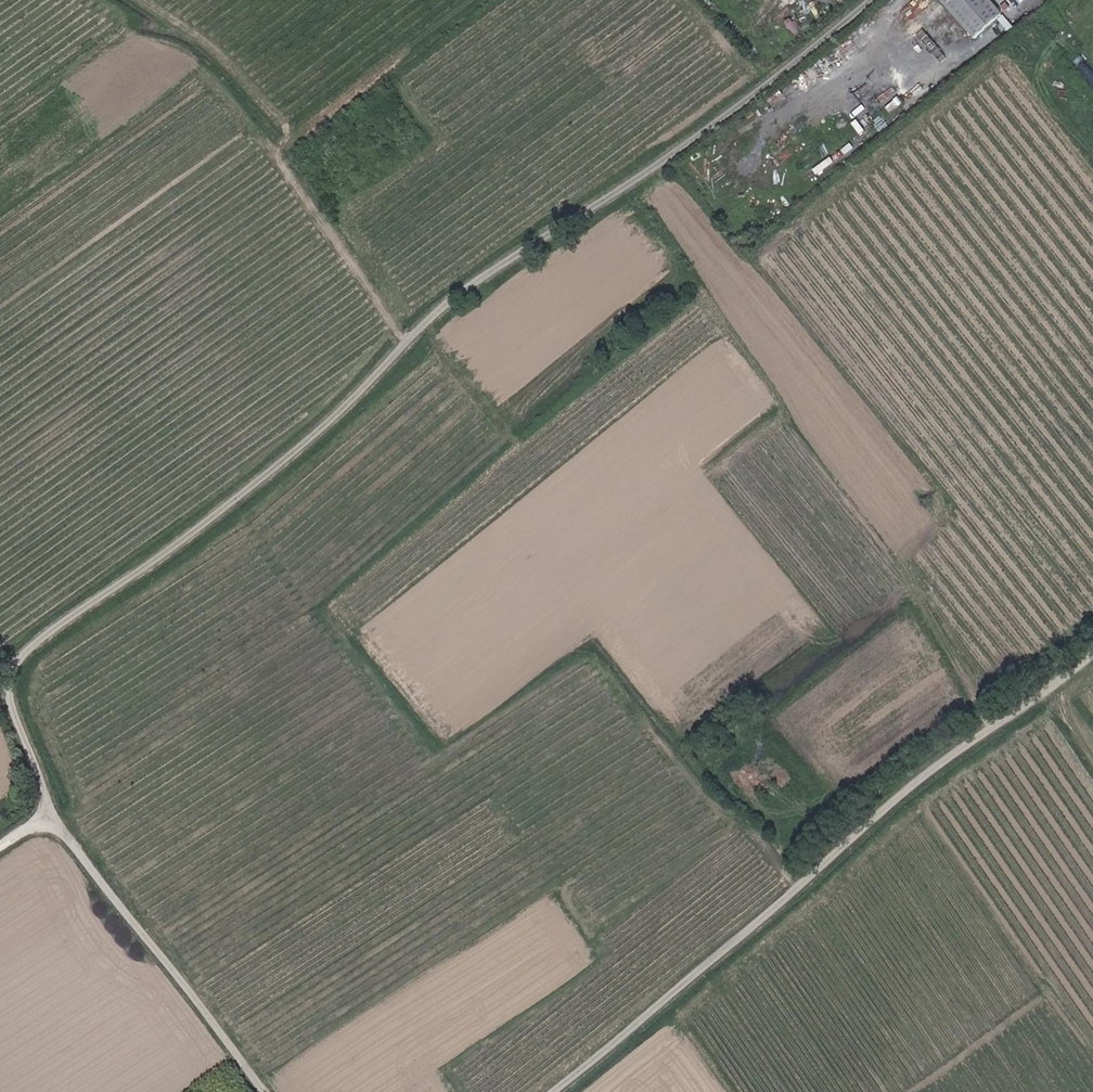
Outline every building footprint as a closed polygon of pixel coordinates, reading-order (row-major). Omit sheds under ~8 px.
[(991,0),(944,0),(978,38),(1004,15),(991,0)]
